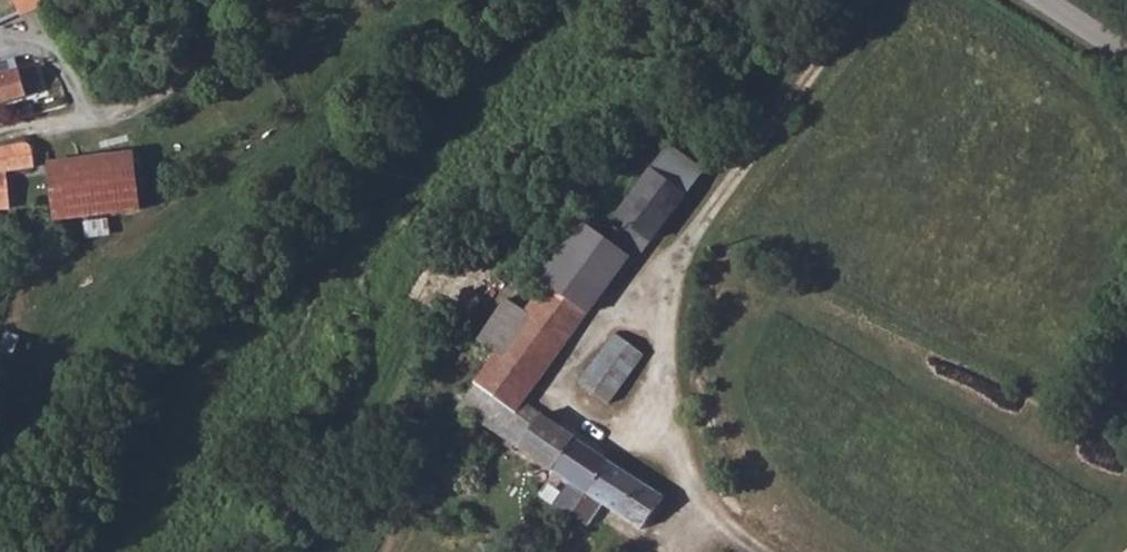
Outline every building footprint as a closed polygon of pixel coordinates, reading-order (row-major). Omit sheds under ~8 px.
[(20,14),(43,4),(42,0),(14,0),(20,14)] [(13,73),(9,61),(0,63),(0,76),(13,73)] [(29,97),(21,70),(13,73),(0,76),(0,105),(29,97)] [(621,212),(629,218),(646,230),(697,162),(673,144),(621,212)] [(0,152),(0,171),(25,170),(25,163),(31,161),(34,157),(34,153),(32,152),(25,149),(24,146),(0,152)] [(53,166),(52,173),(58,219),(140,212),(134,157),(53,166)] [(697,162),(646,230),(655,237),(705,169),(697,162)] [(584,218),(542,274),(550,280),(589,308),(631,252),(614,239),(584,218)] [(629,218),(614,239),(631,252),(646,230),(629,218)] [(606,454),(523,399),(589,308),(550,280),(526,311),(502,296),(476,332),(493,343),(455,399),(585,487),(606,454)] [(616,330),(580,380),(608,399),(641,349),(616,330)] [(585,487),(570,512),(584,521),(599,498),(642,523),(661,490),(606,454),(585,487)]
